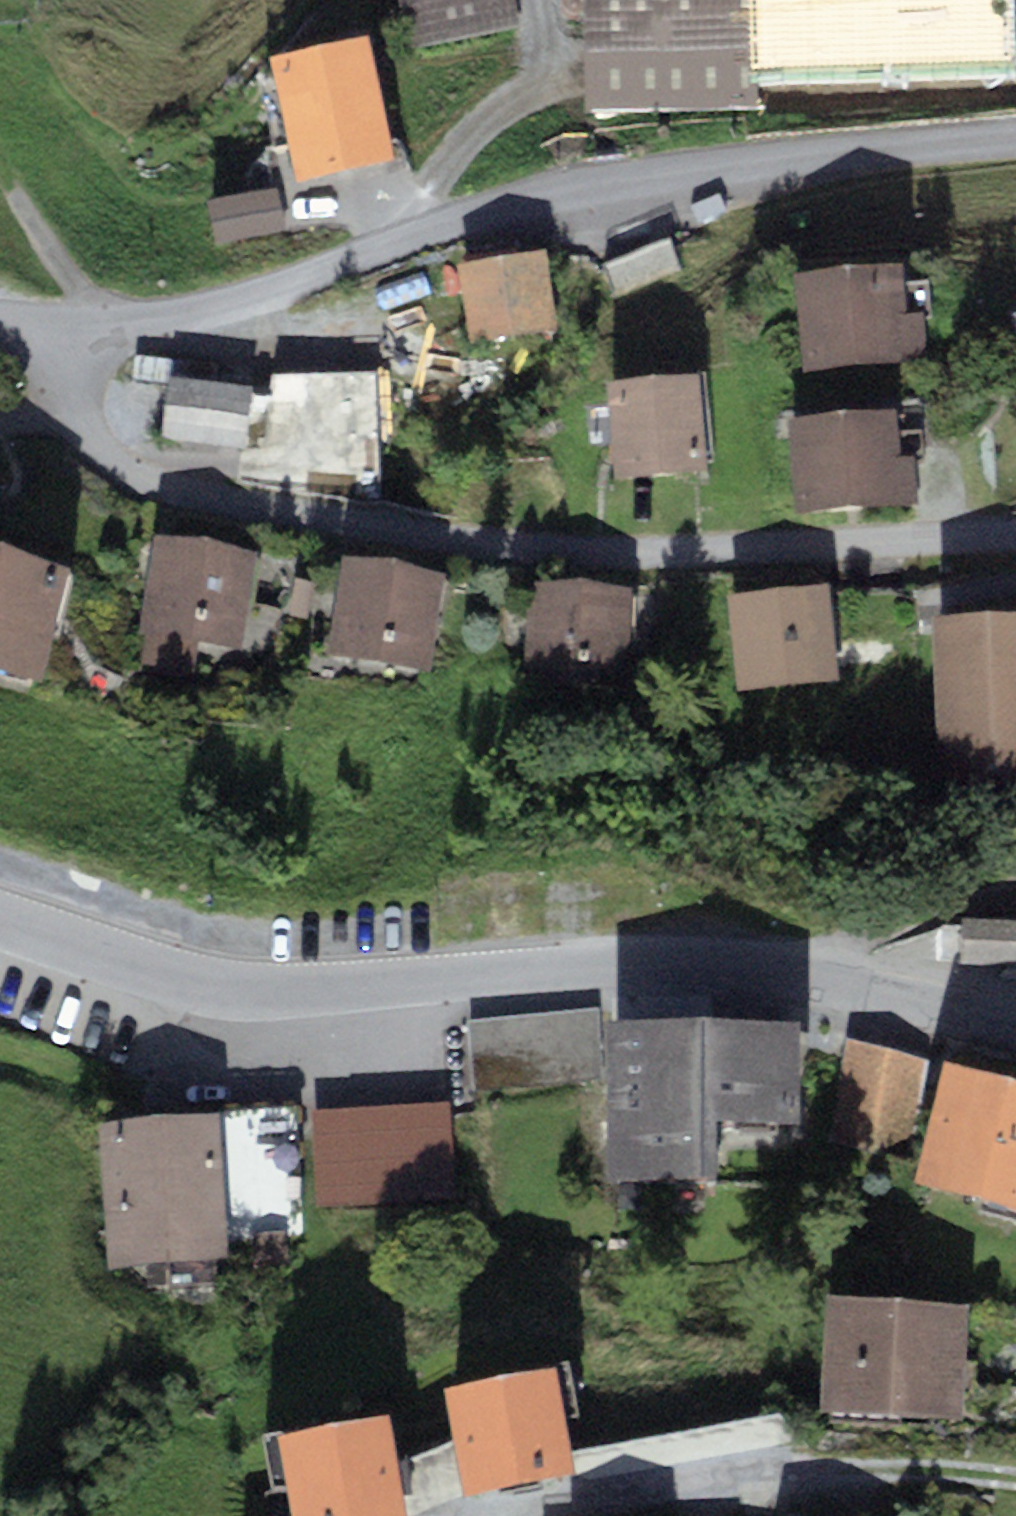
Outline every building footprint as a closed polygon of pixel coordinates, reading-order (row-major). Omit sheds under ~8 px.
[(407,47),(517,26),(512,0),(398,0),(407,47)] [(586,110),(802,103),(799,27),(765,28),(765,11),(788,11),(787,0),(582,0),(586,110)] [(391,158),(365,34),(269,54),(295,178),(391,158)] [(275,185),(207,198),(216,243),(284,229),(275,185)] [(678,268),(667,239),(605,263),(616,292),(678,268)] [(902,262),(793,270),(800,368),(924,358),(920,310),(906,311),(902,262)] [(536,265),(456,280),(470,355),(551,340),(536,265)] [(697,372),(606,378),(614,475),(704,468),(697,372)] [(253,402),(169,392),(161,451),(245,462),(253,402)] [(894,408),(791,415),(797,511),(917,503),(914,454),(897,455),(894,408)] [(207,534),(154,534),(138,633),(145,634),(141,661),(193,669),(198,639),(242,646),(258,551),(207,534)] [(0,537),(0,667),(38,677),(68,564),(1,538),(0,537)] [(393,555),(343,556),(329,651),(431,666),(445,571),(393,555)] [(580,574),(529,582),(525,678),(629,682),(633,586),(580,574)] [(828,584),(730,594),(739,689),(837,679),(828,584)] [(932,614),(939,778),(1015,774),(1015,610),(932,614)] [(960,916),(959,959),(1015,961),(1015,918),(960,916)] [(585,1007),(429,1022),(436,1093),(592,1078),(585,1007)] [(800,1017),(606,1017),(607,1172),(718,1172),(718,1118),(800,1118),(800,1017)] [(925,1054),(846,1041),(831,1136),(910,1148),(925,1054)] [(945,1061),(914,1178),(1015,1205),(1015,1080),(945,1061)] [(431,1081),(382,1084),(387,1155),(435,1152),(431,1081)] [(216,1112),(97,1122),(110,1267),(228,1257),(216,1112)] [(967,1302),(825,1294),(819,1408),(960,1416),(967,1302)] [(556,1365),(444,1385),(463,1492),(575,1473),(556,1365)] [(279,1432),(294,1515),(405,1515),(386,1413),(279,1432)]
